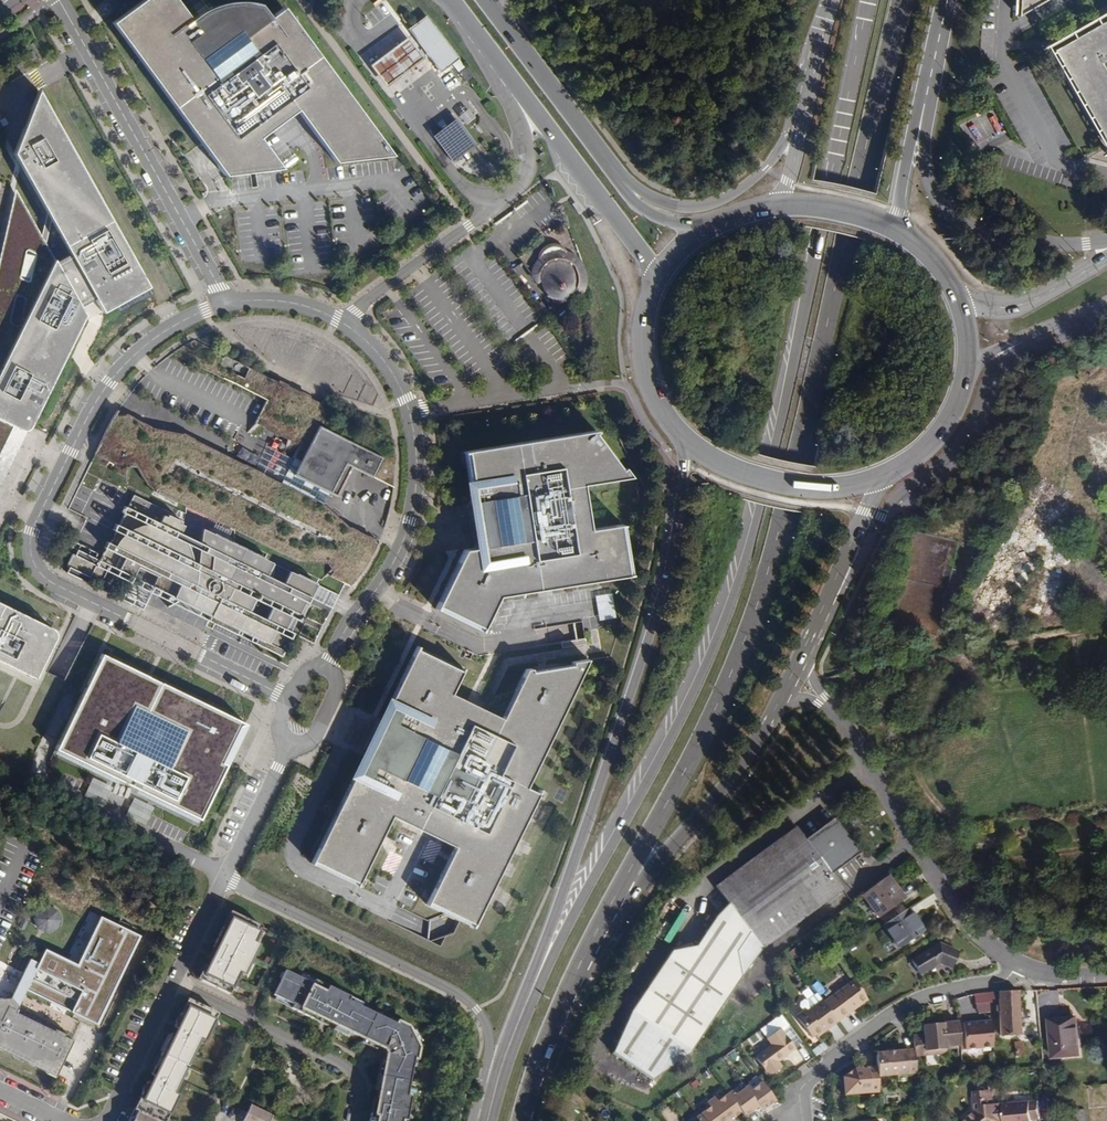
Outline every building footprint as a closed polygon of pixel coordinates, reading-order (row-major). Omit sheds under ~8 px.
[(112,23),(224,176),(282,169),(271,155),(259,138),(291,114),(297,110),(335,162),(392,156),(283,8),(244,37),(226,13),(213,22),(199,32),(176,0),(143,0),(112,23)] [(1014,15),(1041,0),(1014,0),(1014,15)] [(458,57),(425,14),(406,28),(440,71),(458,57)] [(1055,51),(1106,144),(1106,22),(1055,51)] [(423,57),(407,36),(368,64),(385,86),(423,57)] [(471,75),(465,66),(458,71),(465,80),(471,75)] [(2,421),(20,430),(30,426),(85,315),(80,306),(94,298),(102,312),(148,287),(133,259),(107,213),(80,165),(49,109),(40,93),(38,90),(13,153),(47,213),(51,220),(69,254),(55,262),(54,259),(49,270),(42,258),(38,250),(30,236),(24,235),(18,236),(14,239),(7,267),(0,299),(0,426),(2,421)] [(467,108),(457,114),(462,123),(472,117),(467,108)] [(988,130),(996,126),(990,114),(982,118),(988,130)] [(553,245),(546,247),(547,249),(543,251),(539,255),(541,257),(537,261),(534,265),(532,271),(531,275),(537,282),(542,281),(544,287),(548,294),(547,296),(551,299),(560,300),(565,298),(571,294),(575,290),(572,288),(574,281),(573,275),(572,272),(582,269),(580,263),(576,259),(572,255),(562,251),(562,249),(557,247),(553,247),(553,245)] [(259,396),(266,400),(254,423),(265,429),(280,437),(280,436),(287,440),(284,453),(293,458),(293,459),(281,482),(280,484),(279,483),(278,483),(264,476),(264,475),(263,474),(260,473),(260,474),(247,467),(247,466),(245,465),(243,465),(243,466),(236,462),(228,458),(229,457),(225,456),(210,449),(211,448),(208,447),(207,448),(193,440),(193,439),(191,438),(190,438),(186,437),(186,436),(185,436),(186,435),(183,434),(150,428),(150,427),(148,426),(147,428),(145,426),(146,424),(144,424),(133,418),(126,414),(116,414),(118,410),(117,410),(111,420),(106,430),(92,460),(106,468),(109,462),(112,464),(110,469),(126,477),(127,478),(129,467),(136,467),(142,478),(147,485),(155,491),(221,524),(220,526),(228,530),(229,527),(295,560),(305,561),(327,563),(331,569),(324,576),(326,577),(329,575),(351,587),(360,575),(368,563),(374,552),(379,542),(378,541),(377,543),(375,540),(368,536),(368,537),(367,536),(359,532),(357,531),(355,530),(354,531),(352,530),(352,529),(350,528),(324,506),(324,505),(323,505),(329,493),(337,497),(338,495),(331,492),(345,464),(371,477),(372,477),(393,488),(394,476),(395,466),(394,455),(393,446),(393,440),(320,403),(309,397),(302,393),(301,393),(286,386),(287,385),(279,382),(279,383),(268,377),(194,340),(193,341),(191,342),(190,342),(188,343),(186,344),(184,345),(182,347),(181,348),(179,348),(178,349),(175,351),(174,352),(173,353),(172,354),(173,354),(223,378),(237,385),(248,391),(259,396)] [(479,630),(481,631),(498,596),(631,575),(624,525),(590,530),(583,485),(631,477),(624,468),(621,470),(595,434),(597,432),(596,431),(469,451),(463,452),(463,453),(467,453),(471,477),(473,493),(470,494),(471,503),(478,502),(480,513),(476,513),(476,514),(480,514),(482,525),(480,526),(480,528),(479,529),(480,532),(481,534),(483,536),(485,547),(464,550),(435,609),(437,610),(438,607),(481,628),(479,630)] [(69,568),(67,573),(88,583),(91,578),(100,583),(109,565),(133,578),(138,567),(158,577),(153,588),(171,596),(168,601),(171,603),(174,604),(179,601),(194,608),(211,616),(209,621),(237,635),(240,630),(257,639),(255,643),(281,657),(284,651),(281,650),(287,638),(290,640),(293,633),(290,632),(295,620),(298,622),(301,616),(298,614),(304,602),(271,586),(273,581),(183,537),(185,526),(181,524),(182,522),(175,519),(176,517),(134,496),(128,508),(125,507),(122,512),(125,514),(119,526),(116,525),(113,530),(117,532),(111,544),(107,543),(105,548),(107,549),(101,561),(78,550),(76,555),(73,554),(67,567),(69,568)] [(142,610),(145,605),(146,603),(151,593),(129,582),(121,599),(142,610)] [(35,679),(55,638),(56,635),(55,632),(54,630),(52,628),(8,607),(0,603),(0,661),(35,679)] [(462,668),(461,670),(417,649),(418,647),(417,646),(388,705),(401,711),(395,724),(408,731),(388,772),(375,765),(368,779),(355,772),(310,863),(311,864),(313,861),(356,883),(355,886),(356,887),(391,817),(453,849),(426,905),(428,905),(429,902),(472,924),(471,927),(472,927),(540,789),(538,788),(536,792),(525,787),(588,659),(571,662),(572,665),(531,671),(531,668),(525,669),(502,719),(451,694),(463,668),(462,668)] [(235,720),(101,653),(54,748),(188,815),(235,720)] [(401,711),(388,705),(355,772),(368,779),(375,765),(388,772),(408,731),(395,724),(401,711)] [(83,796),(102,804),(110,786),(91,778),(83,796)] [(558,788),(553,798),(562,802),(567,792),(558,788)] [(630,1014),(611,1057),(651,1083),(690,1056),(737,988),(740,980),(762,950),(844,890),(831,872),(858,853),(838,825),(812,845),(796,827),(715,887),(728,906),(715,919),(695,946),(671,954),(630,1014)] [(313,861),(311,864),(355,886),(356,883),(313,861)] [(905,900),(888,876),(862,895),(879,920),(905,900)] [(429,902),(428,905),(471,927),(472,924),(429,902)] [(38,911),(34,917),(35,928),(46,934),(56,930),(60,921),(57,911),(47,906),(38,911)] [(922,931),(908,909),(883,926),(898,948),(922,931)] [(234,914),(231,912),(222,930),(225,931),(234,914)] [(219,945),(216,951),(211,962),(207,969),(200,981),(226,995),(237,974),(243,978),(259,947),(252,943),(260,928),(234,914),(225,931),(222,930),(215,942),(219,945)] [(44,957),(37,971),(23,997),(93,1034),(139,946),(100,926),(75,973),(44,957)] [(216,951),(212,948),(206,959),(211,962),(216,951)] [(956,962),(933,948),(908,962),(917,975),(935,965),(949,974),(956,962)] [(794,950),(790,953),(795,960),(799,956),(794,950)] [(207,969),(202,966),(196,979),(200,981),(207,969)] [(10,1003),(16,1011),(23,997),(37,971),(28,967),(10,1003)] [(410,1098),(406,1097),(414,1060),(416,1060),(419,1043),(411,1024),(391,1014),(390,1017),(349,996),(350,993),(317,976),(315,980),(288,967),(274,995),(289,1002),(288,1006),(300,1012),(302,1008),(383,1047),(385,1053),(372,1116),(369,1115),(367,1120),(405,1120),(410,1098)] [(868,1000),(855,980),(823,1003),(837,1021),(851,1012),(849,1009),(856,1005),(860,1005),(868,1000)] [(998,998),(999,1006),(999,1012),(999,1021),(1000,1036),(1020,1035),(1019,1019),(1019,1010),(1025,1009),(1024,1002),(1019,1002),(1018,991),(998,992),(998,998)] [(991,999),(990,993),(974,995),(975,1004),(991,1003),(991,999)] [(823,1003),(822,1001),(817,994),(807,1002),(803,1001),(800,1004),(799,1007),(803,1012),(798,1015),(798,1019),(812,1038),(825,1028),(826,1030),(837,1021),(823,1003)] [(190,1003),(186,1001),(179,1015),(183,1017),(190,1003)] [(52,1082),(58,1079),(70,1047),(62,1042),(63,1040),(54,1036),(53,1037),(13,1017),(14,1015),(16,1011),(10,1003),(5,1012),(0,1004),(0,1055),(52,1082)] [(132,1111),(154,1120),(163,1120),(175,1097),(171,1095),(177,1082),(191,1055),(198,1040),(202,1043),(216,1016),(190,1003),(183,1017),(179,1015),(173,1027),(177,1028),(173,1036),(170,1034),(149,1076),(152,1078),(150,1083),(146,1081),(132,1110),(132,1111)] [(759,1031),(773,1048),(756,1061),(771,1079),(783,1070),(779,1065),(796,1051),(781,1032),(789,1026),(781,1015),(759,1031)] [(1076,1035),(1074,1017),(1050,1019),(1053,1058),(1080,1055),(1079,1035),(1076,1035)] [(993,1047),(990,1021),(962,1023),(965,1050),(993,1047)] [(959,1024),(959,1022),(943,1023),(944,1027),(934,1028),(934,1024),(922,1025),(923,1035),(913,1036),(915,1058),(946,1055),(946,1046),(961,1045),(959,1024)] [(202,1043),(198,1040),(191,1055),(195,1057),(202,1043)] [(1015,1057),(1023,1056),(1021,1041),(1012,1042),(1015,1057)] [(814,1055),(825,1050),(823,1044),(812,1048),(814,1055)] [(879,1091),(877,1067),(854,1069),(842,1077),(844,1095),(870,1093),(870,1092),(879,1091)] [(182,1084),(177,1082),(171,1095),(175,1097),(182,1084)] [(762,1082),(752,1090),(749,1086),(734,1097),(731,1092),(717,1102),(714,1099),(707,1105),(710,1108),(697,1118),(699,1120),(731,1120),(741,1114),(744,1117),(758,1107),(762,1112),(776,1101),(762,1082)] [(1003,1104),(1003,1103),(994,1104),(993,1095),(987,1090),(983,1087),(979,1091),(974,1097),(973,1098),(975,1099),(980,1104),(981,1111),(977,1112),(976,1113),(968,1120),(1004,1120),(1003,1104)] [(1004,1120),(1032,1120),(1040,1119),(1039,1101),(1003,1104),(1004,1120)] [(249,1106),(242,1120),(270,1120),(272,1117),(249,1106)] [(132,1111),(127,1120),(154,1120),(132,1111)]
